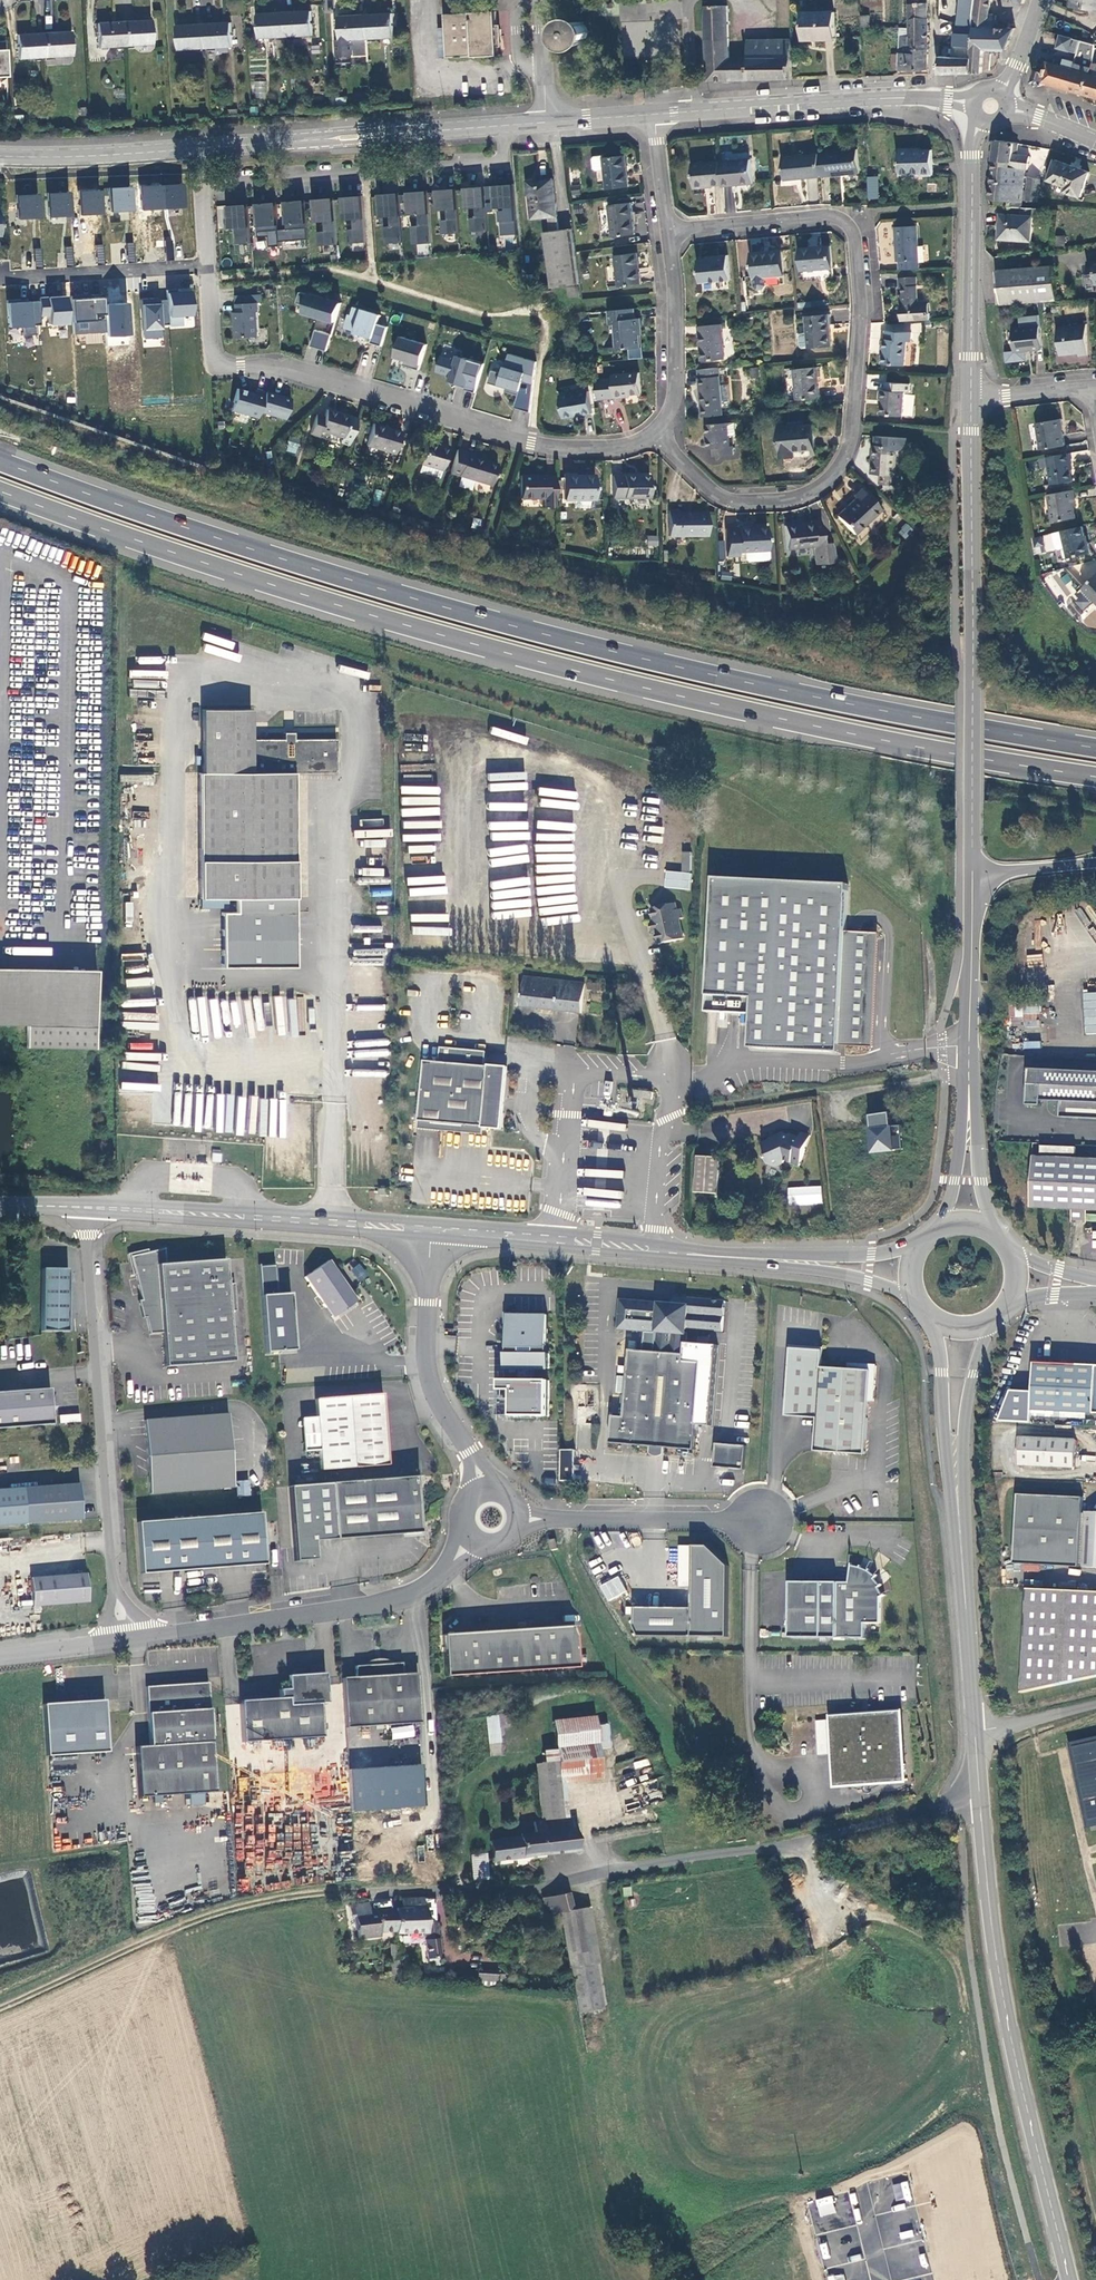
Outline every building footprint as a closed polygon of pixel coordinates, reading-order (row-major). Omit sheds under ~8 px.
[(927,0),(909,0),(908,20),(928,19),(927,0)] [(975,0),(960,0),(959,25),(974,26),(975,0)] [(1006,50),(1016,29),(995,28),(997,15),(989,15),(990,3),(978,0),(975,0),(974,26),(973,50),(984,50),(1006,50)] [(1071,7),(1095,10),(1095,0),(1071,0),(1071,7)] [(792,80),(791,40),(748,41),(748,58),(730,59),(728,7),(707,7),(706,27),(708,82),(792,80)] [(284,13),(286,37),(313,36),(312,11),(284,13)] [(500,11),(499,56),(509,56),(510,11),(500,11)] [(498,55),(496,12),(445,14),(447,58),(498,55)] [(835,12),(802,12),(802,39),(822,39),(822,41),(835,41),(835,12)] [(259,38),(286,37),(284,13),(258,14),(259,38)] [(366,15),(367,40),(394,38),(393,13),(366,15)] [(353,52),(368,51),(367,40),(366,15),(339,17),(339,19),(340,30),(340,35),(337,35),(338,51),(353,50),(353,52)] [(870,16),(861,16),(861,28),(870,27),(870,16)] [(928,50),(928,19),(908,20),(908,29),(899,28),(899,51),(928,50)] [(123,21),(125,46),(152,45),(150,20),(123,21)] [(99,47),(125,46),(123,21),(97,23),(99,47)] [(205,24),(206,48),(232,47),(231,22),(205,24)] [(581,23),(579,23),(578,23),(574,26),(573,27),(571,31),(571,34),(573,37),(575,39),(580,40),(582,40),(585,38),(587,36),(588,33),(588,30),(587,28),(585,25),(581,23)] [(180,50),(206,48),(205,24),(178,25),(180,50)] [(939,75),(971,74),(973,50),(974,26),(959,25),(957,47),(955,47),(954,57),(940,57),(939,75)] [(838,36),(850,35),(849,27),(837,28),(838,36)] [(44,33),(45,58),(71,56),(70,31),(44,33)] [(18,59),(45,58),(44,33),(17,34),(18,59)] [(1057,48),(1077,52),(1080,40),(1060,34),(1057,48)] [(1080,40),(1077,52),(1073,68),(1072,68),(1067,89),(1085,94),(1090,73),(1093,61),(1095,44),(1080,40)] [(928,70),(928,50),(899,51),(899,55),(898,71),(928,70)] [(971,74),(982,73),(984,50),(973,50),(971,74)] [(1043,83),(1067,89),(1072,68),(1049,61),(1046,71),(1043,83)] [(1043,83),(1046,71),(1036,68),(1034,73),(1033,73),(1032,75),(1034,76),(1034,83),(1041,85),(1043,83)] [(1090,73),(1085,94),(1095,97),(1095,75),(1090,73)] [(254,90),(264,91),(264,82),(255,82),(254,90)] [(994,140),(992,160),(1010,161),(1011,153),(1016,154),(1017,144),(1017,143),(994,140)] [(912,151),(911,149),(898,149),(899,176),(932,175),(932,150),(921,150),(912,151)] [(818,154),(820,177),(859,173),(857,150),(818,154)] [(1029,156),(1016,154),(1011,153),(1010,161),(1010,167),(1024,169),(1027,170),(1029,156)] [(784,181),(820,177),(818,154),(781,157),(784,181)] [(607,190),(629,187),(625,156),(603,159),(602,156),(594,158),(592,160),(593,169),(595,171),(604,170),(607,190)] [(1047,180),(1065,186),(1063,191),(1080,197),(1089,172),(1054,159),(1047,180)] [(722,185),(722,187),(752,184),(750,160),(719,163),(722,185)] [(992,160),(988,198),(1005,200),(1004,206),(1020,208),(1021,207),(1022,202),(1022,200),(1022,190),(1024,169),(1010,167),(1010,161),(992,160)] [(712,186),(722,185),(719,163),(719,162),(692,164),(694,189),(712,187),(712,186)] [(877,177),(868,178),(869,199),(878,199),(877,177)] [(1022,200),(1037,202),(1039,179),(1028,177),(1026,190),(1022,190),(1022,200)] [(528,183),(532,220),(548,218),(549,232),(543,233),(551,288),(579,284),(571,229),(558,230),(553,180),(528,183)] [(160,186),(161,207),(182,206),(180,184),(160,186)] [(519,224),(516,185),(496,186),(497,209),(503,209),(504,225),(519,224)] [(139,187),(141,209),(161,207),(160,186),(139,187)] [(489,232),(486,187),(465,188),(467,209),(476,209),(477,218),(471,219),(472,233),(489,232)] [(129,188),(108,190),(110,211),(130,209),(129,188)] [(460,234),(457,189),(437,191),(438,211),(447,211),(448,220),(442,221),(443,235),(460,234)] [(100,190),(79,192),(80,213),(101,212),(100,190)] [(432,244),(428,191),(408,193),(410,216),(419,215),(420,226),(412,227),(413,245),(432,244)] [(67,193),(46,194),(48,216),(69,214),(67,193)] [(403,243),(400,193),(380,195),(381,218),(390,217),(391,227),(385,227),(386,244),(403,243)] [(36,195),(16,196),(17,218),(38,217),(36,195)] [(366,243),(363,196),(343,198),(344,221),(354,220),(354,230),(348,230),(349,244),(366,243)] [(316,223),(325,222),(326,232),(318,232),(319,246),(338,245),(334,198),(314,200),(316,223)] [(308,229),(306,200),(285,202),(287,230),(308,229)] [(277,202),(257,204),(259,232),(279,231),(277,202)] [(612,237),(634,235),(630,203),(608,206),(612,237)] [(251,243),(249,204),(228,206),(230,229),(235,229),(236,244),(251,243)] [(1035,217),(1035,208),(1021,207),(1020,208),(1019,215),(1000,214),(998,239),(1031,241),(1032,217),(1035,217)] [(899,270),(919,269),(916,226),(894,227),(896,247),(898,247),(899,262),(899,270)] [(127,243),(127,261),(135,261),(134,243),(127,243)] [(119,244),(96,245),(97,264),(120,263),(119,244)] [(801,280),(833,277),(830,246),(798,249),(801,280)] [(753,278),(784,276),(782,251),(750,254),(753,278)] [(619,287),(641,284),(637,253),(615,256),(619,287)] [(716,260),(707,261),(698,261),(700,282),(730,279),(728,256),(716,257),(716,260)] [(1095,286),(1095,262),(1087,263),(1088,275),(1094,274),(1095,286)] [(1000,304),(1056,300),(1053,266),(998,270),(1000,304)] [(901,322),(929,320),(929,314),(925,314),(925,304),(917,304),(916,278),(899,279),(899,288),(903,288),(904,298),(900,298),(901,322)] [(568,288),(569,298),(579,296),(578,287),(568,288)] [(175,289),(166,290),(166,300),(168,325),(168,326),(181,325),(181,315),(191,314),(189,289),(178,289),(178,292),(176,292),(175,289)] [(304,313),(336,322),(342,304),(310,294),(309,295),(301,292),(297,303),(306,306),(304,313)] [(70,296),(72,334),(104,332),(102,305),(102,294),(70,296)] [(236,296),(237,304),(259,303),(263,303),(263,294),(236,296)] [(47,315),(48,324),(67,323),(65,297),(38,299),(38,301),(39,316),(47,315)] [(38,301),(26,302),(26,299),(6,301),(7,327),(21,326),(22,336),(36,335),(35,326),(39,325),(39,316),(38,301)] [(160,337),(159,325),(168,325),(166,300),(158,300),(158,299),(140,300),(142,338),(160,337)] [(259,312),(259,303),(237,304),(237,313),(234,313),(235,323),(236,323),(237,338),(259,336),(258,312),(259,312)] [(124,304),(102,305),(104,332),(105,337),(126,336),(124,304)] [(355,307),(352,315),(350,315),(345,329),(356,332),(355,333),(372,338),(371,344),(382,347),(388,328),(378,324),(381,315),(355,307)] [(634,319),(633,309),(609,311),(610,325),(616,325),(618,350),(640,348),(639,336),(641,335),(640,319),(634,319)] [(808,348),(832,346),(829,314),(805,316),(808,348)] [(1042,349),(1038,315),(1019,317),(1020,328),(1012,329),(1014,351),(1005,352),(1006,363),(1027,360),(1025,351),(1042,349)] [(702,361),(724,359),(721,324),(698,327),(702,361)] [(1086,355),(1085,325),(1057,327),(1060,355),(1078,353),(1078,356),(1086,355)] [(327,351),(329,346),(332,335),(316,330),(311,347),(327,351)] [(884,339),(881,364),(904,366),(906,342),(910,342),(911,333),(886,331),(885,339),(884,339)] [(420,371),(427,345),(401,337),(395,357),(405,360),(403,365),(420,371)] [(451,360),(455,366),(453,372),(447,376),(454,388),(457,386),(460,385),(466,386),(466,389),(465,390),(476,394),(485,364),(464,358),(462,354),(451,360)] [(531,413),(537,363),(510,355),(506,367),(505,367),(503,374),(493,371),(489,384),(506,389),(506,392),(519,396),(515,408),(531,413)] [(718,368),(698,370),(702,418),(723,416),(721,405),(720,386),(718,368)] [(797,400),(820,398),(817,368),(794,370),(797,400)] [(612,379),(595,380),(598,400),(624,398),(624,395),(630,395),(641,394),(639,373),(612,375),(612,379)] [(881,400),(880,415),(902,416),(904,392),(908,393),(909,384),(885,383),(885,391),(879,391),(879,400),(881,400)] [(729,385),(720,386),(721,405),(731,404),(729,385)] [(237,388),(230,411),(257,419),(259,412),(265,392),(256,389),(254,394),(237,388)] [(290,399),(265,392),(259,412),(284,419),(290,399)] [(563,419),(592,414),(588,392),(559,396),(563,419)] [(309,434),(318,437),(320,432),(341,438),(339,444),(348,446),(356,419),(348,417),(348,416),(325,409),(323,417),(315,415),(309,434)] [(1041,449),(1064,445),(1061,430),(1062,430),(1061,419),(1036,423),(1041,449)] [(714,458),(733,456),(732,447),(730,447),(729,436),(728,424),(728,423),(705,426),(708,450),(713,449),(714,458)] [(372,424),(365,446),(393,455),(401,433),(372,424)] [(798,428),(789,429),(777,430),(780,455),(794,454),(794,451),(815,449),(813,426),(798,428)] [(895,476),(896,450),(906,451),(906,439),(875,437),(875,446),(874,446),(872,475),(880,475),(880,485),(894,486),(895,476)] [(288,438),(286,446),(295,449),(297,441),(288,438)] [(421,464),(442,471),(448,447),(439,444),(438,447),(426,443),(421,464)] [(456,449),(449,473),(457,476),(490,486),(496,465),(473,458),(474,455),(456,449)] [(1071,463),(1069,454),(1046,457),(1039,458),(1041,468),(1048,467),(1051,484),(1072,481),(1069,463),(1071,463)] [(440,479),(442,471),(421,464),(419,473),(440,479)] [(563,500),(593,500),(593,476),(574,476),(574,474),(563,474),(563,500)] [(554,499),(554,477),(546,477),(546,476),(519,476),(519,499),(554,499)] [(611,498),(649,498),(648,476),(611,476),(611,498)] [(853,535),(880,511),(860,489),(852,496),(854,499),(835,516),(853,535)] [(1075,499),(1073,490),(1047,495),(1052,522),(1075,518),(1073,506),(1075,506),(1073,499),(1075,499)] [(667,536),(707,536),(706,514),(677,513),(677,511),(667,511),(667,536)] [(812,547),(815,565),(834,563),(831,541),(829,538),(820,539),(818,521),(810,522),(810,523),(783,526),(786,550),(812,547)] [(906,539),(914,530),(906,523),(898,532),(906,539)] [(726,557),(737,557),(737,553),(743,553),(743,560),(745,561),(765,560),(767,558),(765,527),(746,528),(746,526),(735,527),(735,530),(724,530),(726,557)] [(1086,543),(1082,527),(1061,532),(1052,534),(1055,548),(1059,549),(1065,548),(1068,559),(1090,554),(1088,542),(1086,543)] [(648,535),(647,546),(658,546),(658,535),(648,535)] [(1082,589),(1095,603),(1095,576),(1082,589)] [(225,899),(293,898),(293,774),(335,774),(335,740),(293,740),(293,734),(283,734),(283,740),(250,740),(250,710),(201,711),(201,774),(198,774),(198,899),(198,908),(225,908),(225,899)] [(297,738),(336,739),(336,730),(325,729),(325,735),(298,734),(297,738)] [(489,829),(527,829),(526,773),(489,773),(489,782),(489,811),(508,811),(508,819),(497,819),(497,822),(489,822),(489,829)] [(133,811),(132,819),(148,820),(149,811),(133,811)] [(360,831),(392,833),(392,828),(383,828),(383,820),(360,819),(360,831)] [(406,821),(405,835),(441,836),(441,822),(406,821)] [(681,871),(690,871),(690,852),(682,852),(681,871)] [(664,888),(690,890),(692,872),(665,870),(664,888)] [(846,931),(848,884),(714,878),(709,996),(754,998),(753,1015),(751,1048),(841,1052),(841,1045),(846,931)] [(293,898),(234,899),(234,913),(220,913),(220,968),(294,968),(293,898)] [(677,911),(676,905),(651,910),(654,923),(656,934),(659,946),(683,941),(679,921),(683,920),(681,911),(677,911)] [(846,931),(841,1045),(875,1047),(880,933),(846,931)] [(24,1038),(24,1060),(92,1061),(94,972),(0,970),(0,1037),(24,1038)] [(581,1014),(585,985),(524,978),(521,1007),(581,1014)] [(1080,980),(1083,1022),(1095,1021),(1095,980),(1080,980)] [(753,1015),(754,998),(709,996),(708,1013),(753,1015)] [(1025,1006),(1025,1014),(1037,1014),(1037,1007),(1025,1006)] [(1083,1022),(1084,1036),(1095,1035),(1095,1021),(1083,1022)] [(440,1049),(439,1064),(424,1063),(419,1123),(445,1125),(492,1129),(502,1129),(506,1069),(485,1068),(487,1053),(440,1049)] [(1028,1070),(1027,1099),(1061,1101),(1060,1118),(1095,1120),(1095,1074),(1028,1070)] [(652,1093),(629,1090),(629,1097),(652,1100),(652,1093)] [(886,1112),(884,1103),(858,1106),(860,1116),(886,1112)] [(891,1128),(890,1114),(870,1117),(873,1153),(903,1150),(901,1127),(891,1128)] [(1059,1144),(1076,1145),(1076,1133),(1060,1133),(1059,1144)] [(798,1169),(804,1152),(796,1149),(799,1140),(788,1136),(787,1139),(783,1137),(761,1147),(765,1157),(765,1160),(768,1168),(774,1170),(783,1166),(784,1163),(789,1165),(789,1166),(798,1169)] [(804,1152),(809,1139),(801,1136),(799,1140),(796,1149),(804,1152)] [(211,1161),(220,1162),(220,1153),(212,1153),(211,1161)] [(1088,1210),(1095,1211),(1095,1160),(1032,1157),(1030,1208),(1073,1210),(1088,1210)] [(718,1197),(719,1161),(697,1160),(695,1196),(718,1197)] [(787,1188),(789,1206),(823,1203),(821,1185),(787,1188)] [(1088,1223),(1088,1210),(1073,1210),(1072,1223),(1088,1223)] [(131,1257),(148,1252),(147,1249),(127,1254),(132,1276),(135,1275),(131,1257)] [(164,1249),(148,1252),(131,1257),(135,1275),(141,1300),(138,1301),(142,1318),(145,1318),(149,1334),(162,1333),(164,1367),(232,1362),(228,1311),(236,1311),(234,1284),(227,1284),(225,1260),(165,1264),(164,1249)] [(329,1260),(304,1277),(333,1317),(356,1301),(329,1260)] [(360,1280),(368,1275),(359,1263),(351,1269),(360,1280)] [(68,1269),(41,1268),(41,1331),(70,1331),(70,1316),(67,1316),(68,1269)] [(296,1351),(292,1295),(276,1296),(274,1268),(261,1269),(268,1353),(279,1352),(296,1351)] [(665,1448),(695,1450),(697,1423),(702,1363),(685,1362),(686,1355),(685,1355),(686,1342),(687,1329),(722,1332),(725,1302),(674,1297),(673,1304),(621,1300),(618,1329),(657,1332),(655,1352),(630,1350),(624,1417),(613,1416),(611,1443),(651,1447),(652,1447),(652,1440),(664,1441),(664,1448),(665,1448)] [(516,1382),(513,1384),(513,1404),(505,1404),(505,1416),(549,1416),(549,1381),(534,1381),(534,1369),(545,1369),(545,1368),(549,1368),(549,1354),(547,1354),(548,1315),(507,1315),(507,1324),(508,1324),(508,1354),(506,1354),(506,1368),(510,1368),(510,1369),(521,1369),(521,1381),(516,1382)] [(719,1344),(686,1342),(685,1355),(686,1355),(685,1362),(702,1363),(697,1423),(712,1425),(719,1344)] [(791,1349),(791,1357),(787,1417),(818,1419),(815,1452),(866,1456),(869,1402),(874,1402),(877,1367),(849,1365),(849,1370),(822,1368),(824,1350),(809,1349),(809,1350),(791,1349)] [(1034,1363),(1031,1410),(1095,1413),(1095,1367),(1034,1363)] [(0,1392),(0,1428),(52,1424),(51,1414),(54,1408),(54,1405),(49,1399),(49,1389),(0,1392)] [(382,1394),(315,1399),(321,1470),(387,1465),(382,1394)] [(228,1414),(144,1420),(150,1494),(233,1487),(228,1414)] [(591,1449),(592,1425),(578,1424),(577,1448),(591,1449)] [(1076,1440),(1020,1438),(1019,1465),(1075,1467),(1076,1440)] [(664,1441),(652,1440),(652,1447),(651,1447),(650,1453),(652,1455),(654,1457),(659,1457),(661,1457),(664,1455),(665,1448),(664,1448),(664,1441)] [(747,1446),(716,1444),(715,1468),(744,1470),(747,1446)] [(574,1450),(560,1449),(558,1480),(573,1480),(574,1450)] [(336,1483),(340,1539),(414,1534),(419,1533),(415,1477),(336,1483)] [(78,1482),(0,1489),(0,1525),(81,1518),(78,1482)] [(340,1539),(336,1483),(288,1486),(294,1561),(315,1560),(314,1541),(340,1539)] [(1083,1566),(1083,1568),(1095,1568),(1095,1512),(1085,1512),(1085,1514),(1082,1514),(1083,1498),(1017,1495),(1014,1564),(1079,1567),(1080,1566),(1083,1566)] [(137,1522),(141,1574),(264,1565),(260,1513),(137,1522)] [(550,1541),(552,1551),(558,1549),(556,1539),(550,1541)] [(639,1637),(728,1637),(729,1566),(708,1546),(694,1546),(693,1608),(635,1608),(635,1627),(639,1637)] [(691,1587),(691,1546),(680,1546),(680,1587),(691,1587)] [(879,1624),(880,1598),(877,1588),(873,1579),(867,1571),(858,1567),(851,1566),(848,1565),(848,1583),(790,1582),(789,1638),(863,1638),(863,1624),(879,1624)] [(86,1574),(30,1578),(32,1606),(88,1602),(86,1574)] [(600,1584),(606,1601),(626,1593),(619,1576),(600,1584)] [(1026,1589),(1021,1698),(1095,1682),(1095,1592),(1026,1589)] [(575,1636),(571,1626),(442,1634),(445,1676),(577,1668),(575,1636)] [(355,1677),(341,1678),(345,1728),(419,1723),(416,1673),(402,1674),(401,1663),(354,1666),(355,1677)] [(239,1698),(242,1740),(321,1734),(319,1700),(326,1700),(324,1670),(292,1672),(287,1678),(288,1686),(279,1686),(279,1695),(239,1698)] [(202,1790),(214,1789),(207,1680),(145,1683),(149,1742),(135,1743),(138,1794),(187,1791),(202,1790)] [(48,1704),(51,1755),(112,1751),(109,1700),(48,1704)] [(495,1752),(491,1714),(480,1715),(485,1753),(495,1752)] [(874,1717),(874,1714),(857,1715),(857,1718),(832,1720),(837,1786),(845,1785),(851,1789),(854,1790),(856,1791),(861,1791),(866,1791),(870,1791),(874,1790),(878,1788),(881,1786),(886,1783),(903,1781),(898,1716),(874,1717)] [(862,1719),(833,1721),(835,1756),(842,1755),(844,1785),(887,1782),(886,1767),(901,1766),(897,1716),(869,1718),(869,1720),(862,1721),(862,1719)] [(555,1759),(557,1773),(599,1768),(593,1718),(551,1723),(555,1759)] [(1068,1745),(1086,1827),(1095,1824),(1095,1819),(1089,1820),(1078,1773),(1095,1768),(1095,1738),(1068,1745)] [(545,1775),(557,1773),(555,1759),(543,1761),(545,1775)] [(421,1766),(349,1770),(352,1812),(424,1807),(421,1766)] [(1078,1773),(1089,1820),(1095,1819),(1095,1768),(1078,1773)] [(542,1820),(563,1817),(557,1773),(545,1775),(537,1776),(542,1820)] [(202,1790),(187,1791),(188,1803),(203,1801),(202,1790)] [(564,1827),(573,1826),(573,1816),(563,1817),(564,1827)] [(490,1861),(575,1851),(573,1826),(564,1827),(563,1817),(542,1820),(542,1830),(516,1833),(516,1837),(488,1841),(490,1861)] [(466,1864),(480,1863),(479,1856),(465,1857),(466,1864)] [(481,1870),(480,1863),(466,1864),(466,1871),(481,1870)] [(466,1871),(468,1887),(482,1887),(481,1870),(466,1871)] [(546,1915),(559,1914),(559,1913),(572,1910),(568,1893),(554,1897),(542,1899),(546,1915)] [(434,1919),(433,1899),(423,1898),(401,1899),(401,1909),(395,1909),(396,1932),(396,1934),(423,1933),(428,1964),(435,1965),(434,1956),(438,1956),(434,1919)] [(396,1932),(395,1909),(394,1909),(394,1911),(376,1912),(369,1913),(368,1904),(349,1906),(350,1916),(355,1916),(358,1939),(379,1937),(378,1933),(396,1932)] [(474,1909),(463,1908),(463,1917),(473,1918),(474,1909)] [(565,1950),(569,1968),(570,1969),(578,2013),(599,2010),(581,1909),(572,1911),(572,1910),(559,1913),(559,1914),(565,1950)] [(392,1976),(399,1976),(398,1945),(390,1945),(392,1976)] [(472,1974),(471,1988),(497,1991),(498,1978),(493,1978),(493,1975),(472,1974)]
